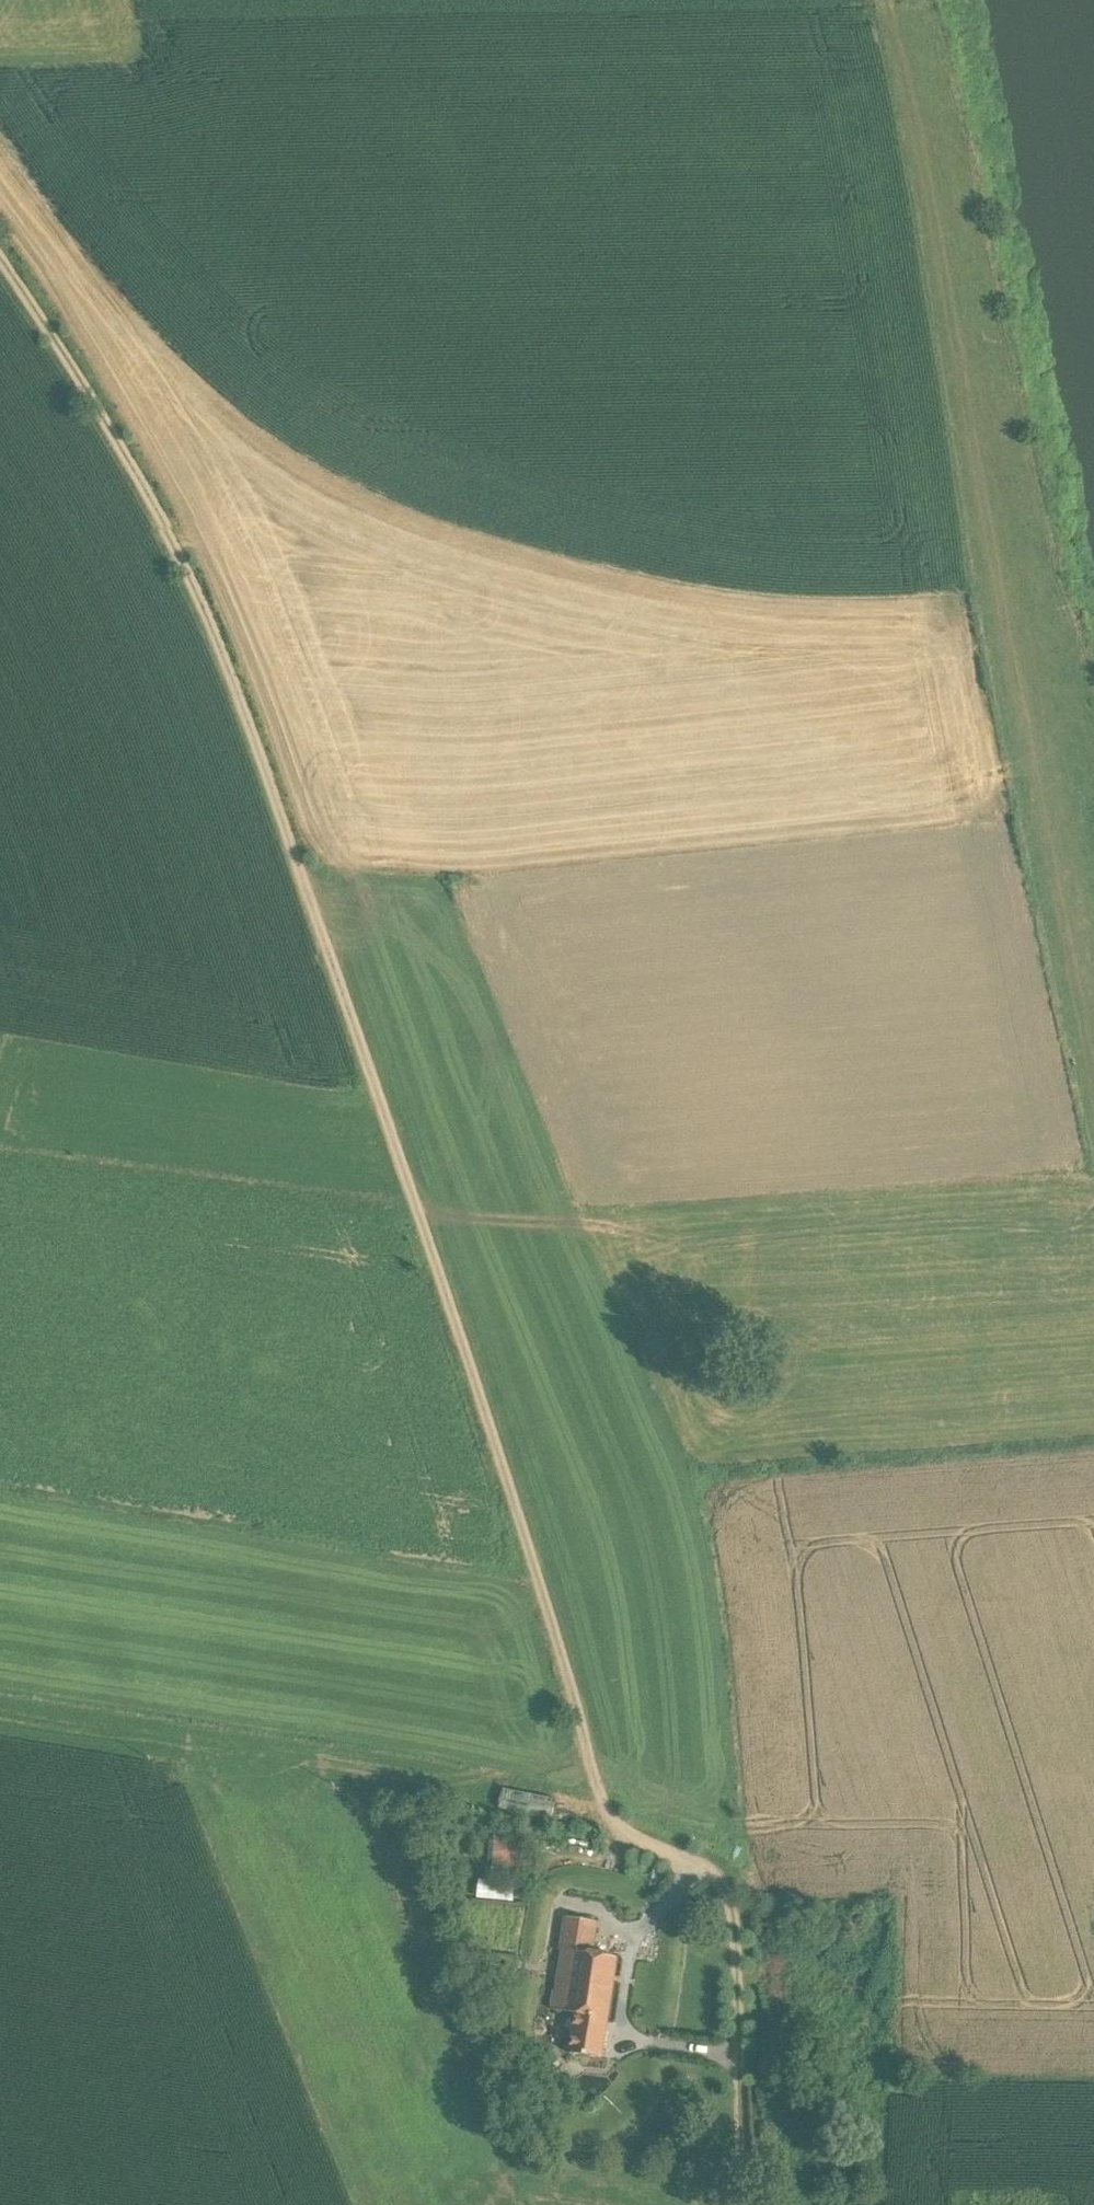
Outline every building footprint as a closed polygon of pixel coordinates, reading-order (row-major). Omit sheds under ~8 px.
[(529,1840),(495,1837),(492,1868),(526,1871),(529,1840)] [(476,1899),(513,1901),(514,1879),(477,1878),(476,1899)] [(555,1994),(552,1994),(549,2011),(552,2011),(551,2012),(574,2016),(573,2021),(575,2022),(574,2027),(572,2026),(568,2054),(570,2055),(569,2056),(601,2061),(601,2059),(603,2059),(618,1961),(616,1961),(616,1960),(604,1958),(605,1956),(594,1954),(598,1926),(597,1926),(597,1924),(566,1919),(565,1920),(563,1920),(558,1953),(561,1953),(555,1994)]
